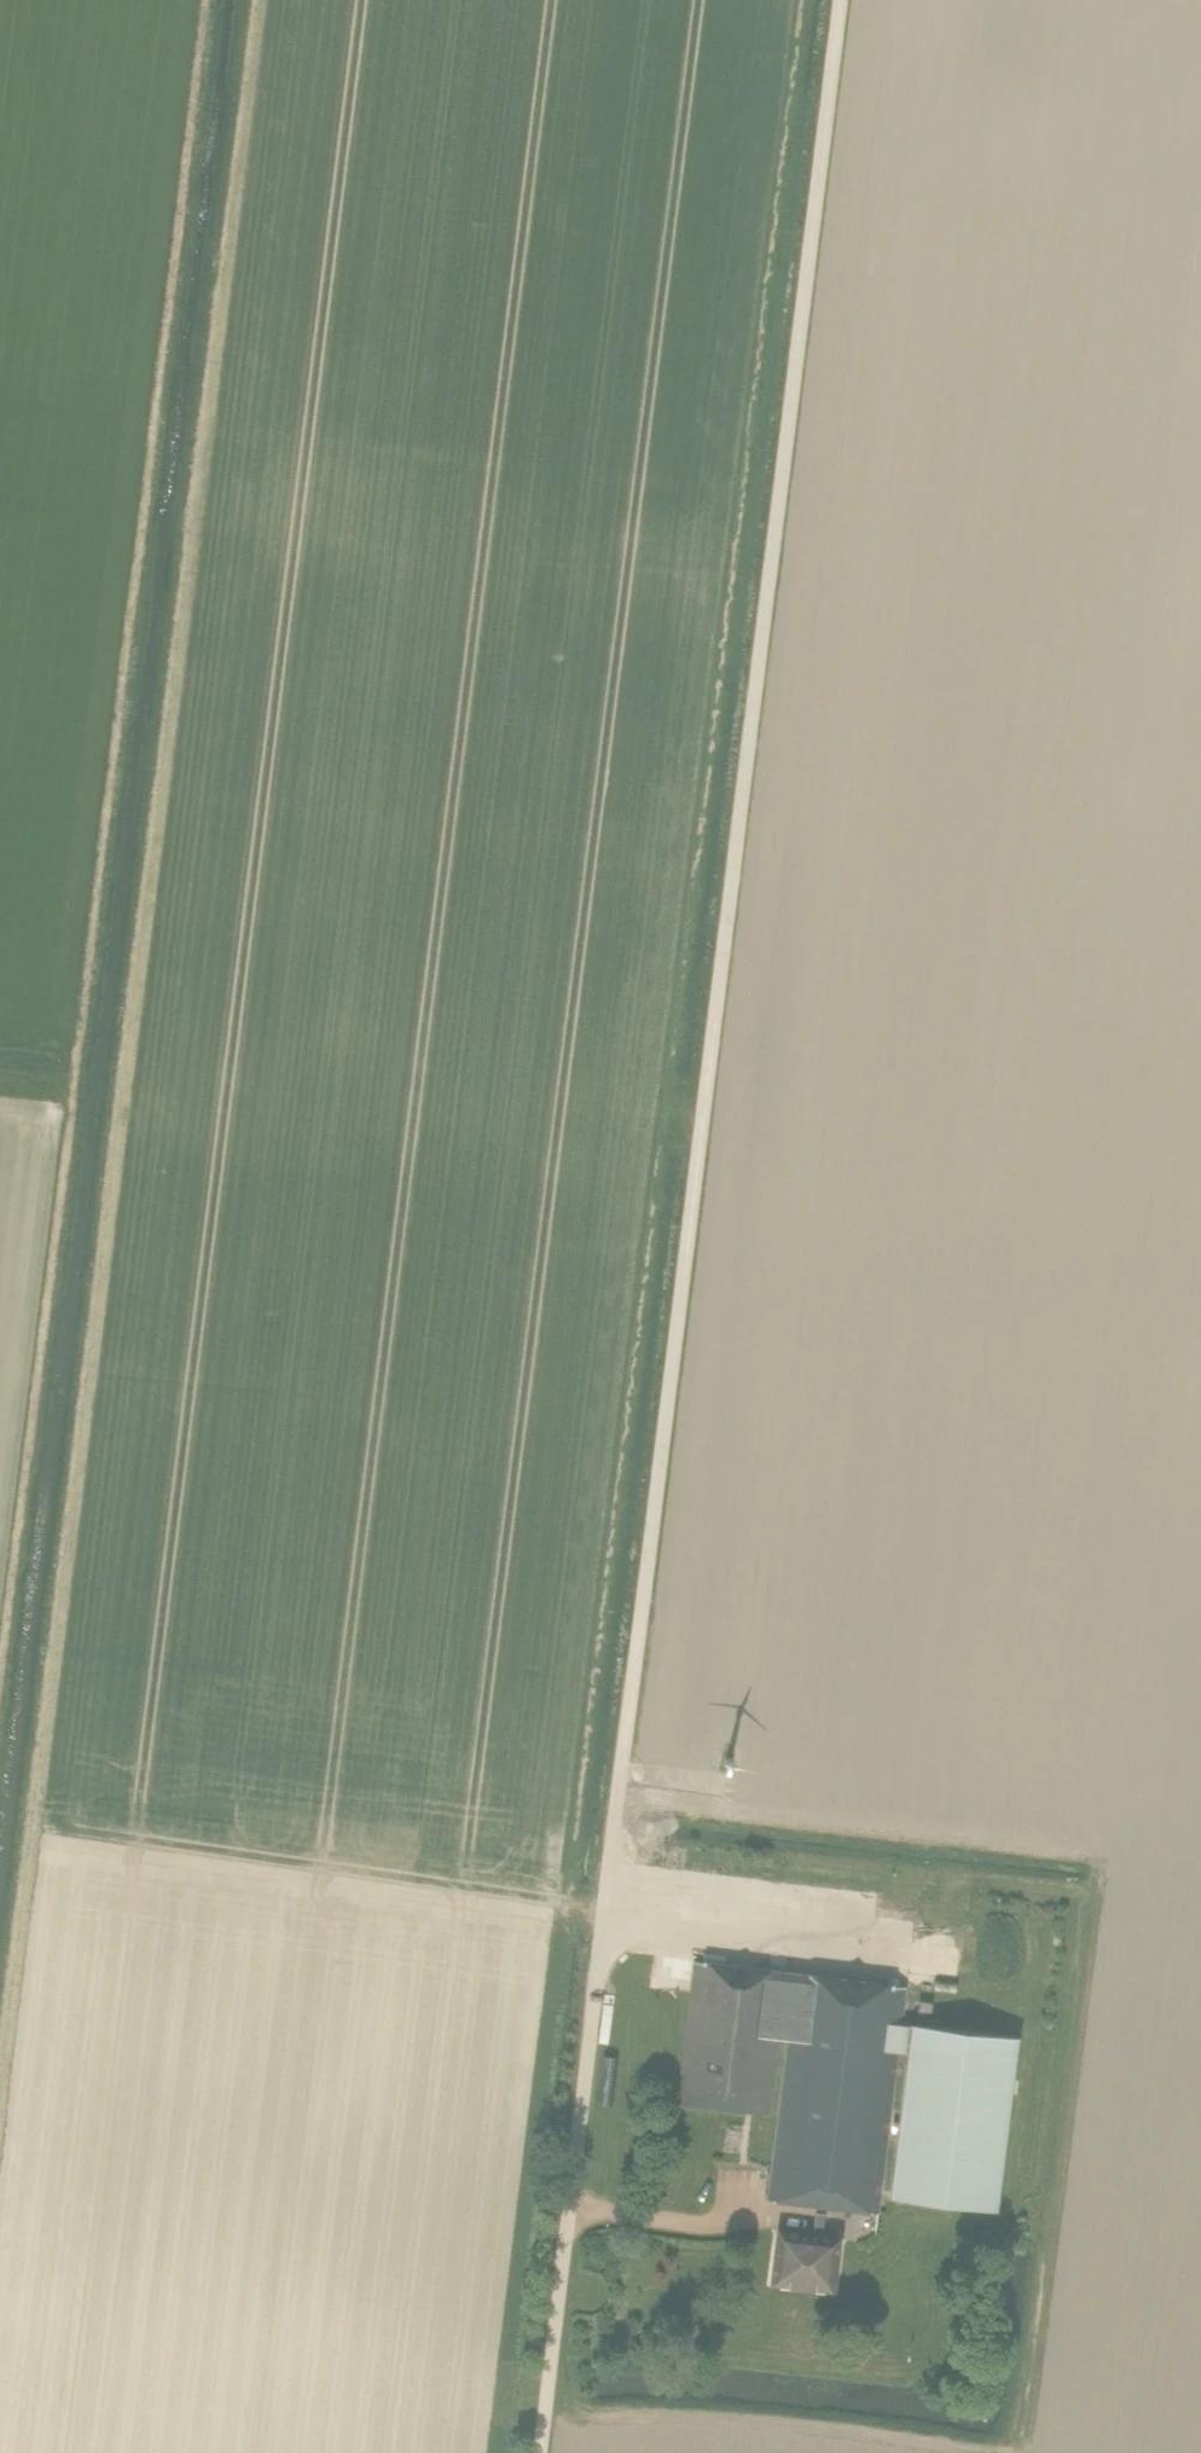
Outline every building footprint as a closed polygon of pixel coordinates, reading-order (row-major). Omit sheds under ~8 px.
[(695,1960),(679,2105),(770,2114),(779,2035),(787,2036),(768,2199),(878,2212),(896,2049),(913,2051),(895,2196),(993,2208),(1015,2035),(900,2021),(904,1983),(695,1960)] [(932,2002),(918,2000),(917,2010),(931,2012),(932,2002)] [(825,2215),(813,2213),(810,2234),(776,2230),(769,2281),(834,2289),(840,2238),(822,2236),(825,2215)]
